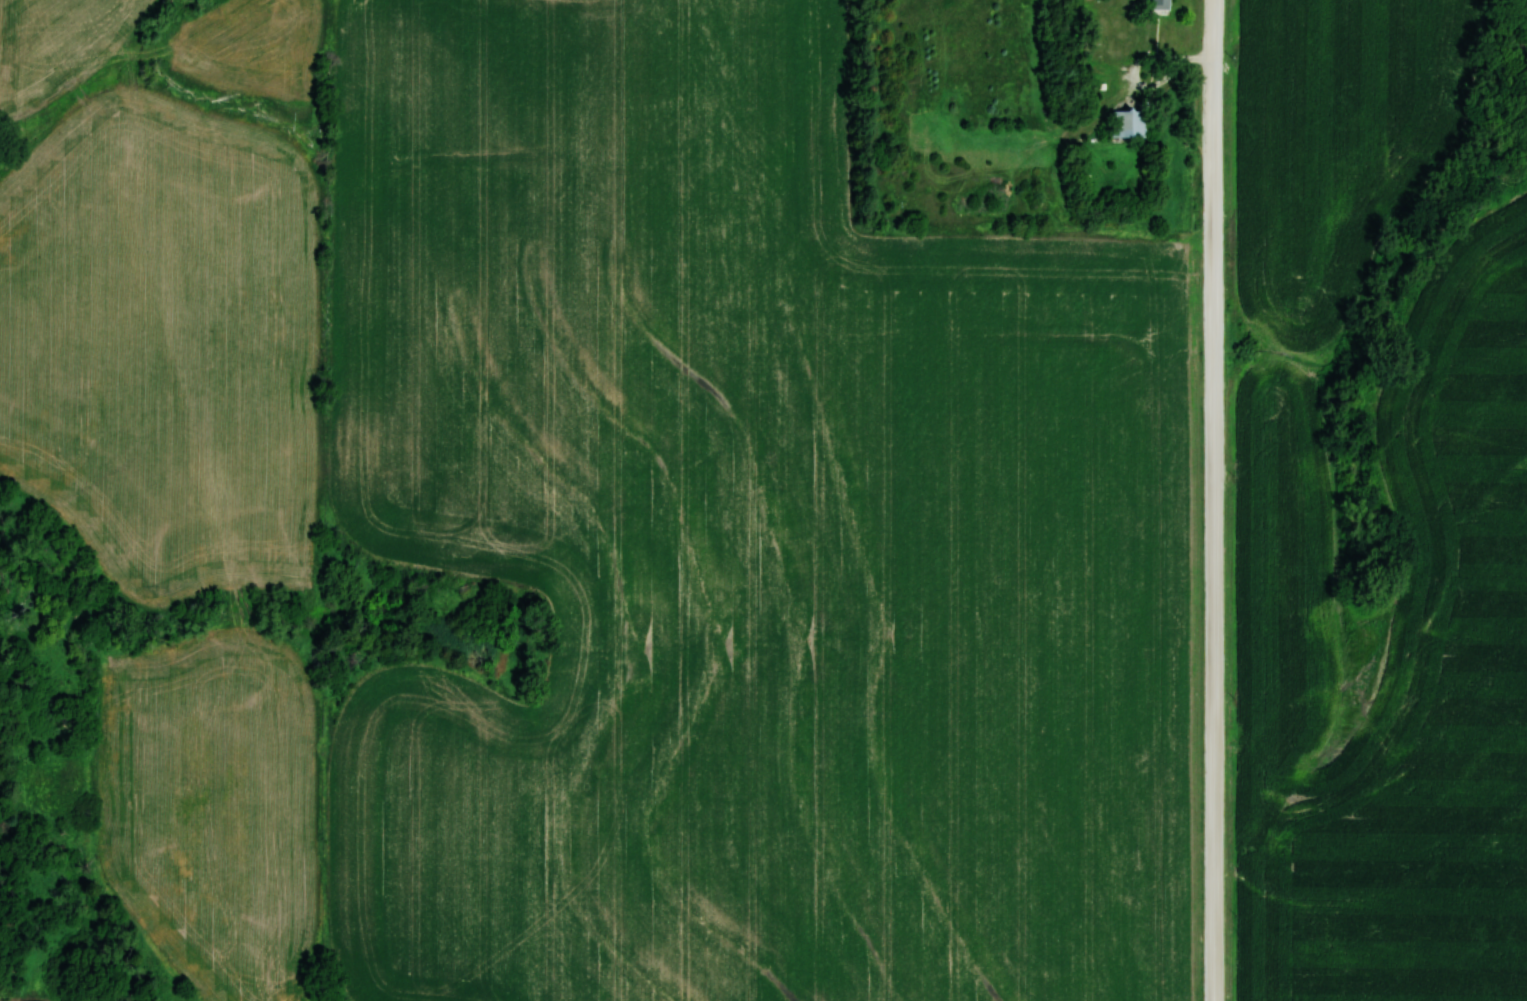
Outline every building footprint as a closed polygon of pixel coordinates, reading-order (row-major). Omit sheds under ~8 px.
[(1148,12),(1168,12),(1168,0),(1148,0),(1148,12)] [(1148,138),(1148,110),(1111,110),(1111,138),(1148,138)]
